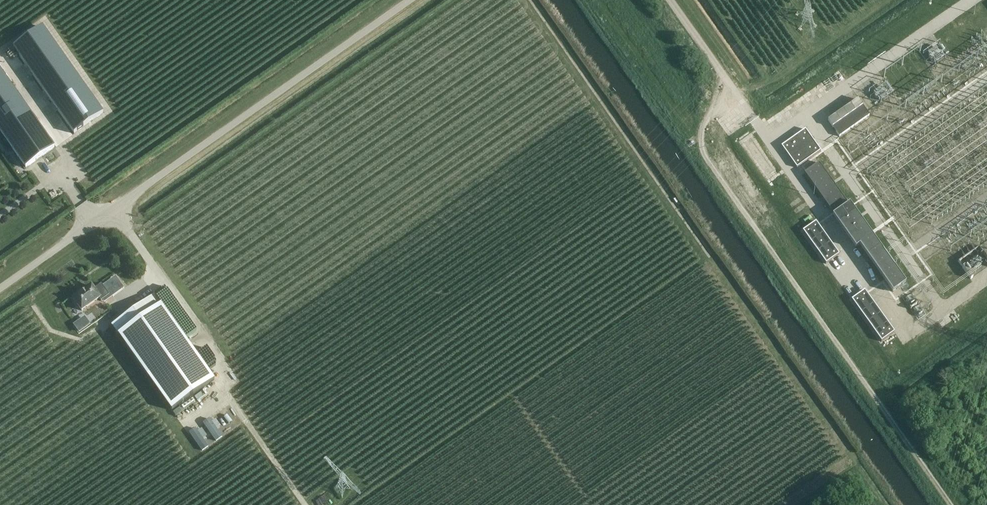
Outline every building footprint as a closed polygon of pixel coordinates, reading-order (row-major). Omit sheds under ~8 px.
[(103,114),(42,28),(14,48),(74,134),(103,114)] [(922,54),(928,62),(940,53),(934,45),(922,54)] [(26,168),(54,148),(0,70),(0,131),(26,168)] [(881,85),(869,92),(875,102),(887,95),(881,85)] [(858,99),(828,121),(839,137),(869,116),(858,99)] [(806,130),(782,147),(796,168),(821,151),(806,130)] [(54,189),(48,191),(51,198),(57,195),(54,189)] [(61,193),(50,199),(56,210),(67,204),(61,193)] [(905,284),(850,205),(834,217),(856,248),(860,245),(893,293),(905,284)] [(816,222),(802,231),(826,265),(839,256),(816,222)] [(955,258),(962,274),(984,264),(978,248),(955,258)] [(73,299),(82,311),(99,298),(101,301),(109,295),(101,284),(94,289),(92,286),(73,299)] [(865,290),(852,299),(881,341),(895,332),(865,290)] [(215,382),(208,371),(154,296),(112,326),(173,412),(214,383),(215,382)] [(210,419),(204,423),(217,441),(223,437),(210,419)] [(208,447),(196,429),(190,433),(202,451),(208,447)]
